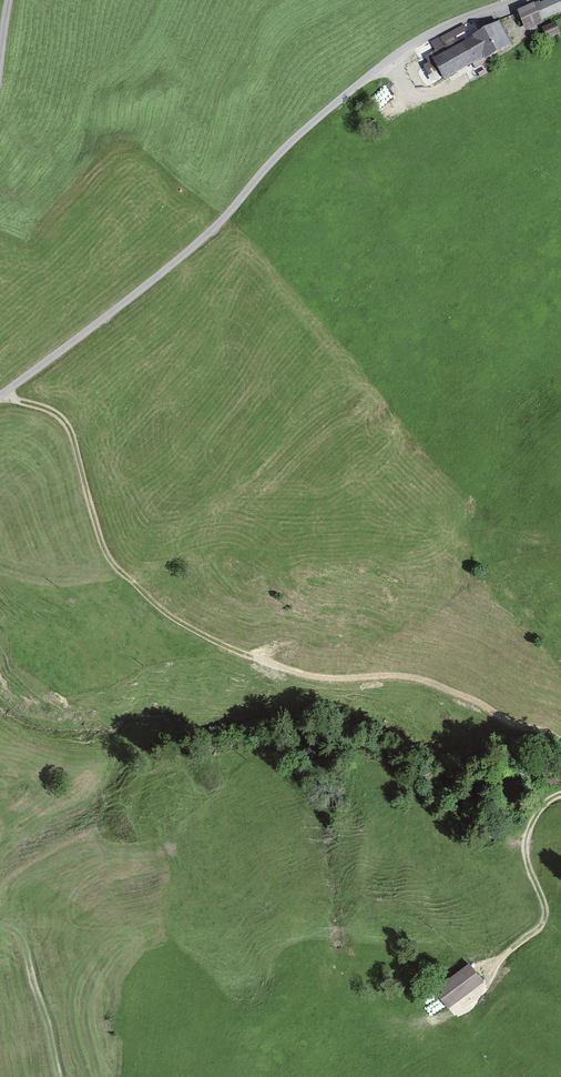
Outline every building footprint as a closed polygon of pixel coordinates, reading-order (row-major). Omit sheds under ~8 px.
[(518,15),(526,32),(560,16),(560,0),(553,0),(518,15)] [(455,25),(433,35),(438,46),(460,36),(455,25)] [(500,25),(435,60),(447,81),(511,46),(500,25)] [(467,959),(430,990),(448,1012),(486,981),(467,959)]
